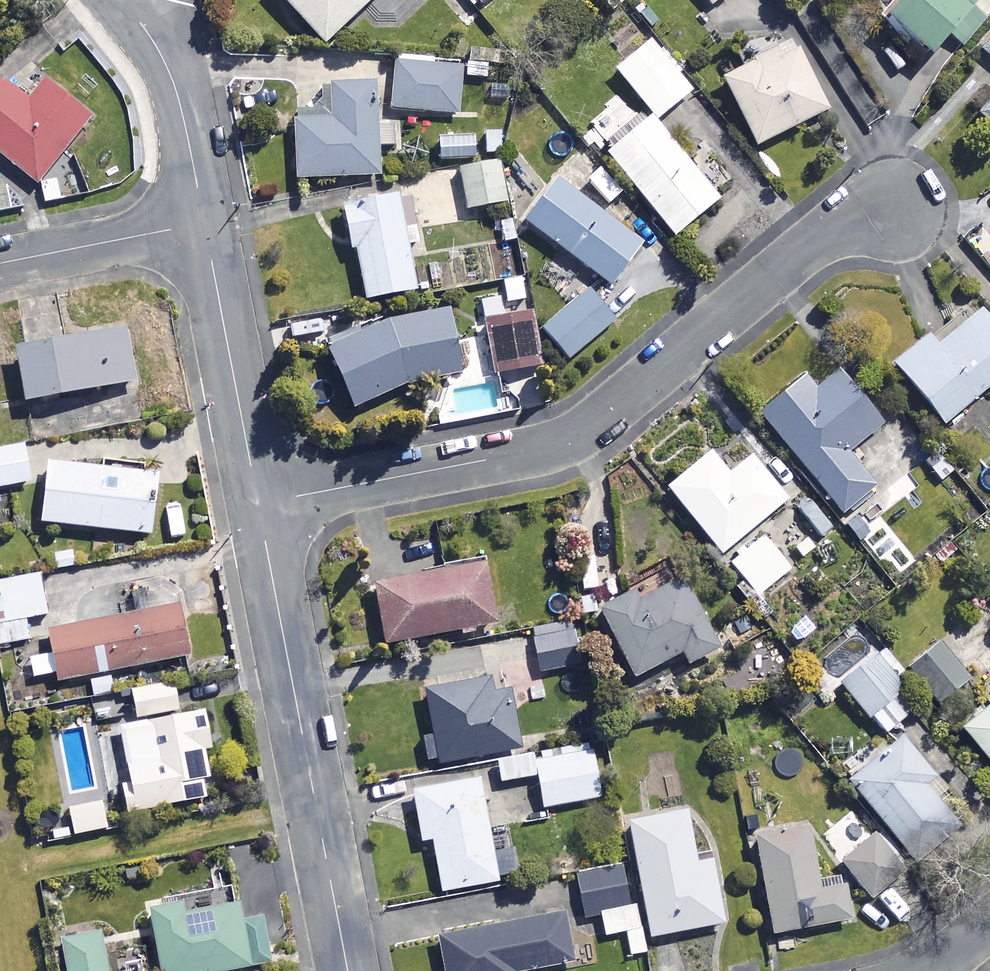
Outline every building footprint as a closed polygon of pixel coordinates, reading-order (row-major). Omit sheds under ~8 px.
[(319,47),(369,0),(275,0),(319,47)] [(469,8),(479,0),(462,0),(469,8)] [(707,8),(717,0),(700,0),(707,8)] [(872,19),(917,58),(940,32),(957,47),(979,21),(965,8),(973,0),(889,0),(872,19)] [(976,49),(989,60),(989,31),(976,49)] [(689,92),(648,41),(611,72),(652,122),(689,92)] [(793,46),(718,80),(748,146),(823,112),(793,46)] [(486,61),(462,62),(463,81),(487,80),(486,61)] [(460,71),(389,65),(385,110),(456,117),(460,71)] [(0,81),(0,158),(34,185),(87,119),(40,82),(25,101),(0,81)] [(370,86),(325,87),(326,120),(290,122),(292,182),(374,179),(373,148),(392,147),(392,128),(372,129),(370,86)] [(972,114),(989,129),(989,92),(972,114)] [(714,201),(645,119),(601,156),(670,238),(714,201)] [(500,131),(480,132),(481,156),(501,155),(500,131)] [(472,134),(437,135),(438,160),(472,159),(472,134)] [(424,144),(400,146),(402,164),(426,163),(424,144)] [(504,205),(498,164),(458,170),(463,211),(504,205)] [(73,175),(41,183),(45,203),(78,196),(73,175)] [(637,243),(550,180),(520,221),(607,284),(637,243)] [(361,300),(412,290),(403,247),(420,244),(410,192),(337,206),(346,250),(352,249),(361,300)] [(610,321),(585,292),(527,322),(536,362),(547,375),(610,321)] [(536,362),(527,322),(525,313),(501,318),(496,298),(478,302),(494,372),(536,362)] [(459,368),(434,303),(322,347),(347,412),(459,368)] [(973,312),(931,346),(923,335),(886,366),(936,426),(989,382),(989,332),(973,312)] [(132,382),(123,329),(10,350),(20,403),(132,382)] [(883,421),(838,367),(812,389),(799,374),(753,412),(838,513),(870,487),(843,454),(883,421)] [(21,445),(0,449),(0,487),(28,482),(21,445)] [(726,476),(706,452),(663,488),(718,554),(786,498),(751,456),(726,476)] [(152,473),(43,462),(37,523),(146,534),(152,473)] [(871,530),(856,508),(838,521),(853,543),(871,530)] [(827,529),(817,516),(791,539),(780,527),(771,535),(792,559),(827,529)] [(788,572),(763,539),(730,564),(755,596),(788,572)] [(72,546),(50,549),(53,571),(75,568),(72,546)] [(490,625),(479,563),(368,583),(379,645),(490,625)] [(37,574),(0,581),(0,644),(28,638),(24,618),(44,614),(37,574)] [(712,650),(676,580),(630,604),(625,594),(593,611),(628,678),(676,653),(682,666),(712,650)] [(184,656),(174,605),(44,631),(54,682),(184,656)] [(580,665),(575,631),(531,638),(536,671),(580,665)] [(966,679),(937,645),(907,670),(935,704),(966,679)] [(913,704),(866,655),(835,684),(882,734),(913,704)] [(834,685),(815,663),(799,677),(818,699),(834,685)] [(489,693),(486,677),(420,689),(428,734),(419,736),(425,765),(517,749),(506,689),(489,693)] [(177,710),(172,682),(128,690),(133,718),(177,710)] [(957,728),(989,768),(989,702),(957,728)] [(216,795),(200,711),(116,727),(127,785),(117,787),(122,813),(216,795)] [(928,777),(895,735),(843,777),(901,850),(944,816),(918,784),(928,777)] [(596,798),(587,745),(494,760),(497,782),(534,776),(539,807),(596,798)] [(494,882),(475,779),(408,791),(417,841),(428,839),(438,893),(494,882)] [(100,829),(94,802),(65,809),(71,835),(100,829)] [(627,861),(642,938),(720,923),(708,859),(692,862),(682,810),(620,822),(627,861)] [(814,889),(802,825),(748,835),(767,935),(847,919),(840,884),(814,889)] [(902,871),(872,833),(836,862),(867,900),(902,871)] [(642,938),(627,861),(572,872),(581,917),(598,914),(602,935),(624,930),(628,954),(645,951),(642,938)] [(258,914),(243,917),(241,904),(179,915),(177,903),(145,909),(157,970),(224,970),(267,963),(258,914)] [(560,912),(433,936),(440,970),(520,970),(569,962),(560,912)] [(97,934),(57,942),(63,970),(104,970),(97,934)]
